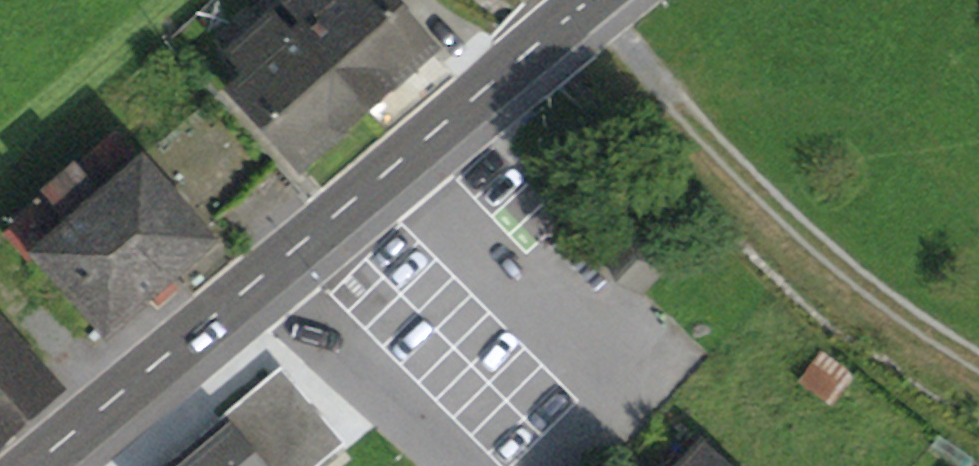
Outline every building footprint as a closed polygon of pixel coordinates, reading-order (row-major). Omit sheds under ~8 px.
[(308,25),(299,33),(366,109),(431,50),(388,0),(290,0),(288,3),(308,25)] [(233,91),(300,167),(366,109),(299,33),(291,41),(270,18),(231,52),(252,75),(233,91)] [(13,225),(107,336),(161,288),(213,242),(142,161),(114,136),(13,225)] [(608,260),(639,290),(662,266),(630,237),(608,260)] [(821,356),(803,381),(832,403),(851,377),(821,356)] [(228,431),(223,422),(273,380),(334,454),(346,444),(282,367),(163,465),(186,465),(228,431)] [(334,454),(273,380),(223,422),(228,431),(186,465),(320,465),(334,454)] [(703,446),(686,464),(674,453),(663,465),(724,465),(703,446)]
